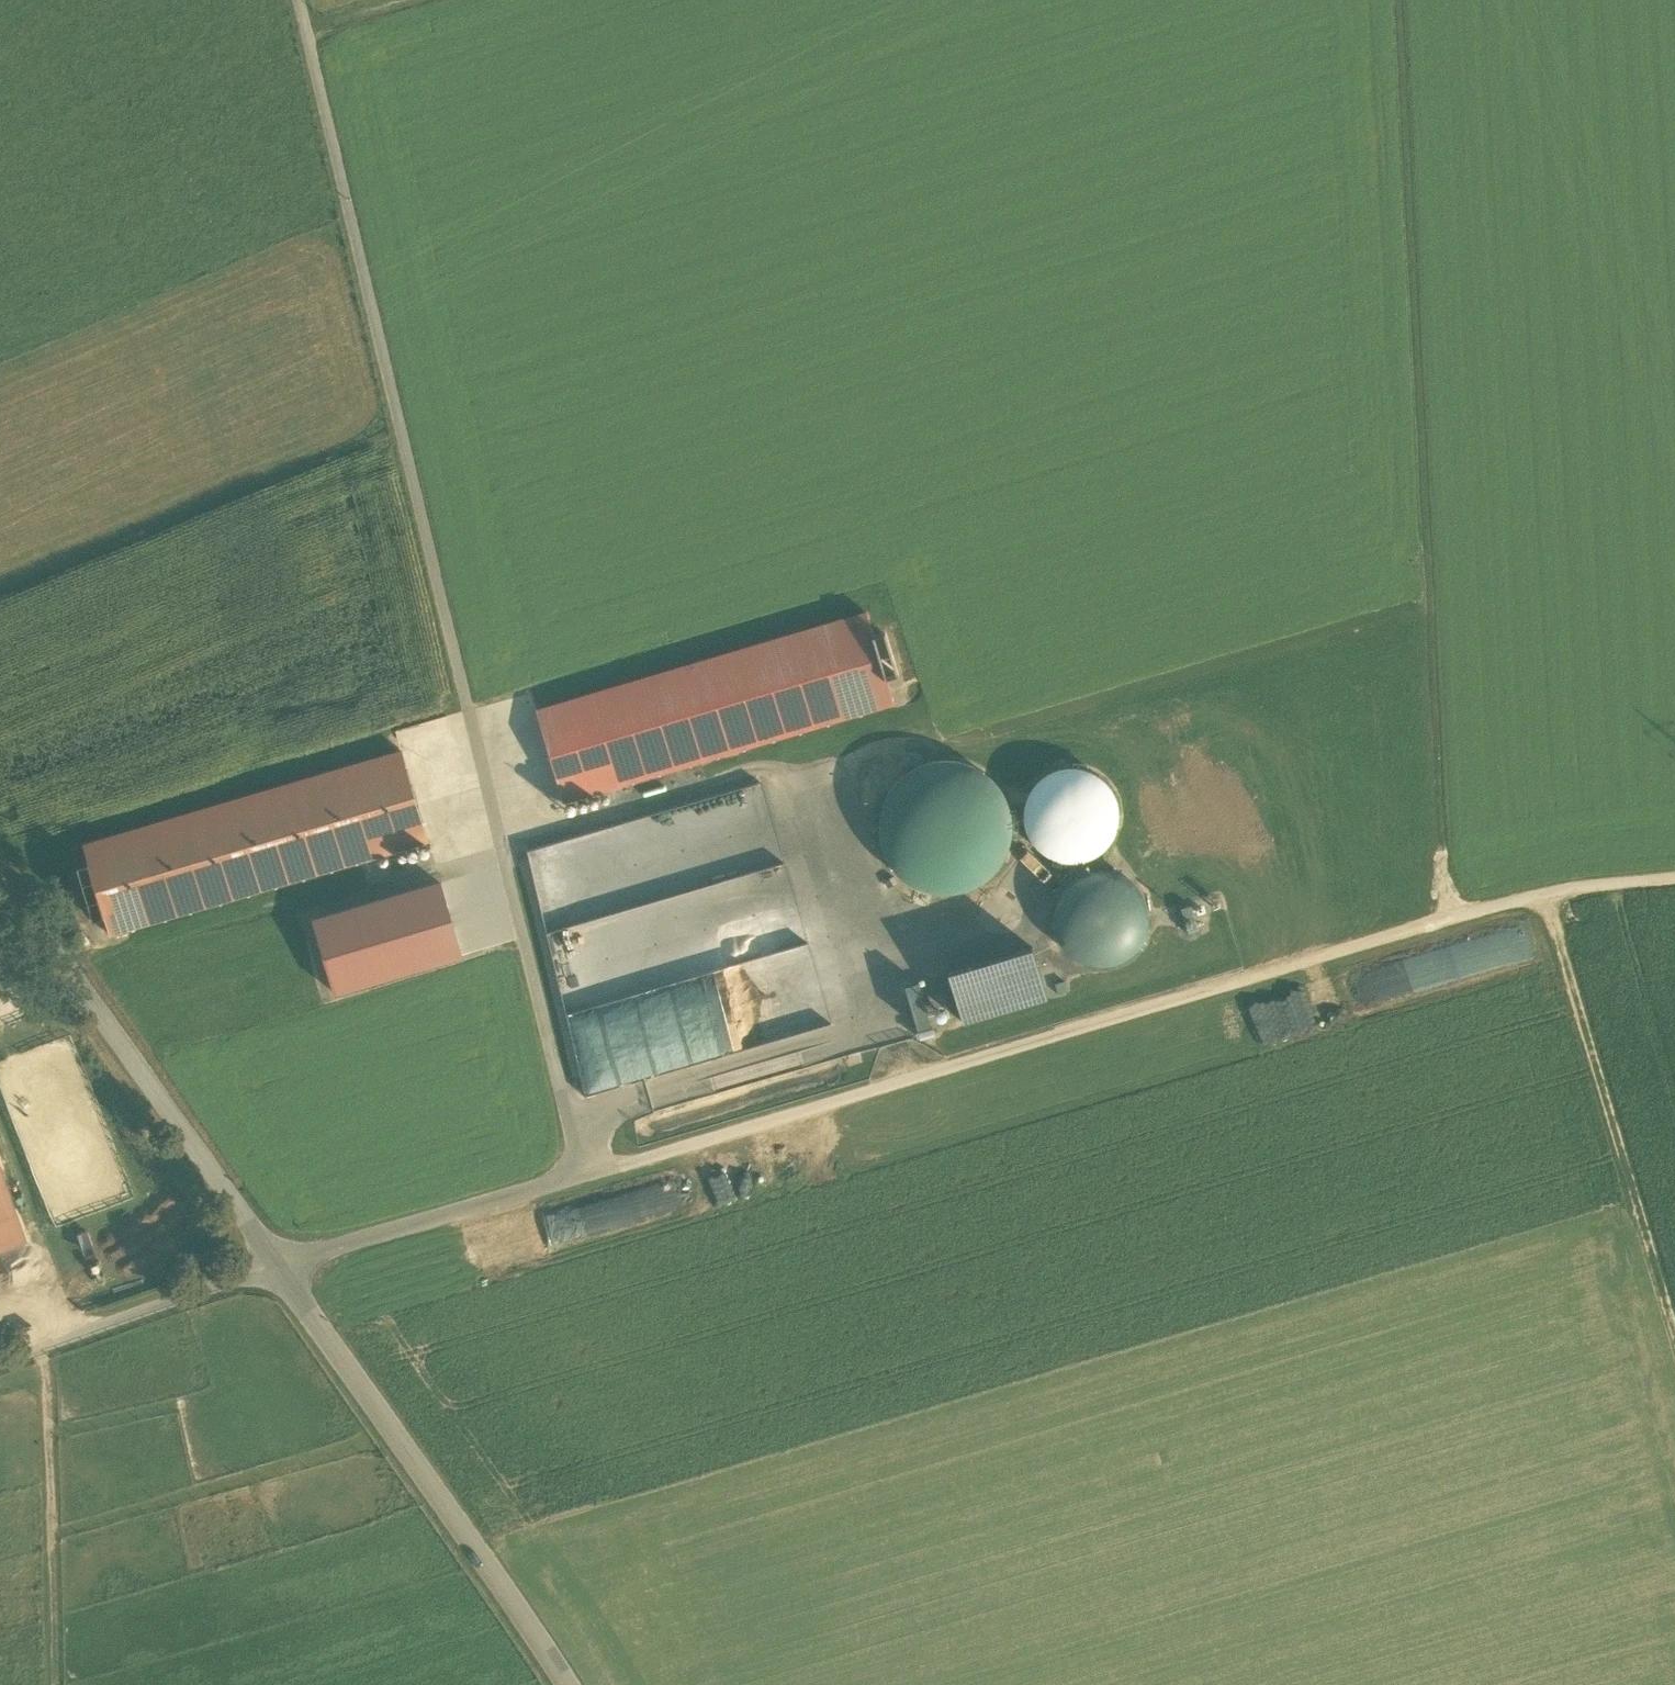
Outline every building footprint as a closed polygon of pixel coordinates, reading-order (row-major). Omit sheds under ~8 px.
[(894,703),(887,679),(874,636),(867,612),(537,710),(564,801),(894,703)] [(885,632),(874,636),(887,679),(898,676),(885,632)] [(83,843),(89,862),(78,865),(94,919),(105,915),(110,934),(429,840),(402,750),(83,843)] [(882,808),(879,834),(887,858),(903,878),(926,890),(952,893),(977,885),(996,869),(1009,846),(1011,820),(1003,795),(987,776),(964,763),(938,761),(914,769),(894,785),(882,808)] [(1116,833),(1119,814),(1116,796),(1105,781),(1090,771),(1072,767),(1053,771),(1038,781),(1028,797),(1024,815),(1028,833),(1038,848),(1054,859),(1072,862),(1090,859),(1106,848),(1116,833)] [(760,784),(522,844),(584,1090),(685,1065),(696,1057),(679,989),(670,976),(809,941),(825,930),(824,925),(837,922),(830,896),(833,894),(796,903),(802,899),(796,890),(766,897),(792,879),(772,884),(763,871),(772,865),(774,864),(789,854),(809,849),(796,798),(789,787),(766,793),(760,784)] [(1024,858),(1055,888),(1064,879),(1033,849),(1024,858)] [(1056,909),(1056,927),(1063,943),(1076,956),(1093,963),(1111,962),(1128,955),(1140,942),(1147,925),(1147,907),(1140,891),(1127,878),(1110,871),(1092,871),(1075,879),(1062,892),(1056,909)] [(440,883),(314,920),(335,990),(461,952),(440,883)] [(1181,908),(1188,933),(1198,930),(1191,905),(1181,908)] [(1009,954),(1024,1004),(1048,997),(1033,947),(1009,954)] [(963,1022),(1024,1004),(1009,954),(948,972),(963,1022)] [(905,985),(918,1027),(930,1024),(918,981),(905,985)] [(21,1241),(0,1180),(0,1248),(21,1241)] [(575,1228),(616,1226),(614,1198),(574,1201),(575,1228)]
